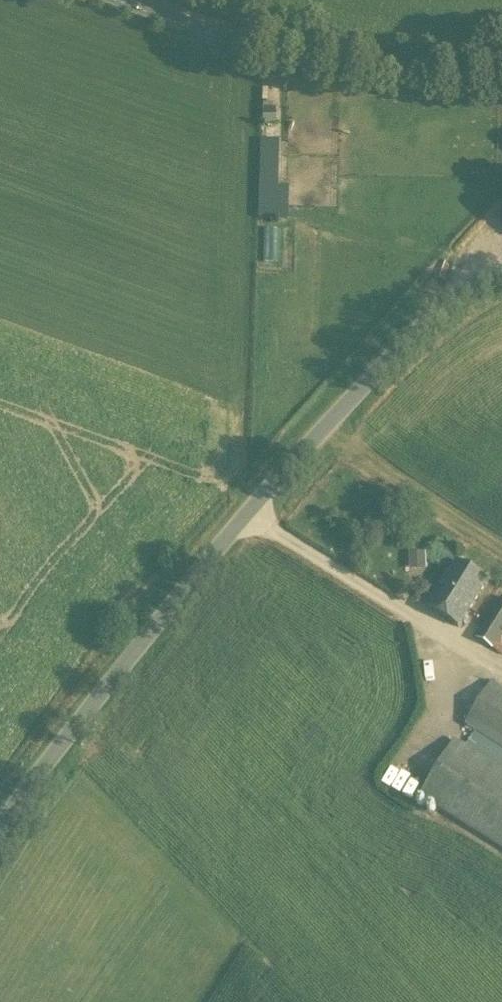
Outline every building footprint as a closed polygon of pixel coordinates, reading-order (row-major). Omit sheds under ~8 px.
[(275,109),(263,109),(262,123),(274,123),(275,109)] [(293,186),(281,186),(282,140),(262,139),(260,216),(292,217),(293,186)] [(426,553),(409,554),(410,570),(427,569),(426,553)] [(471,610),(489,582),(457,562),(430,605),(428,608),(460,628),(471,610)] [(476,638),(501,655),(501,599),(476,638)] [(466,747),(455,740),(418,798),(501,850),(501,689),(492,682),(465,726),(475,732),(466,747)]
